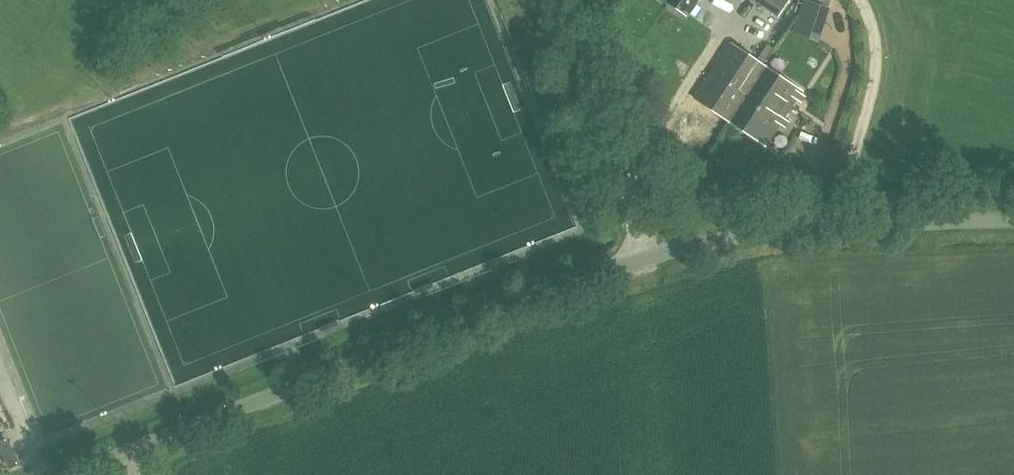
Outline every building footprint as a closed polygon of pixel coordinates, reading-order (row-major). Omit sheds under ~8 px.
[(669,1),(687,13),(696,0),(670,0),(669,1)] [(779,15),(789,0),(757,0),(779,15)] [(805,1),(795,32),(818,40),(828,9),(805,1)] [(740,90),(759,61),(732,43),(695,98),(730,121),(741,103),(745,105),(751,97),(740,90)] [(741,103),(730,121),(766,145),(803,91),(759,61),(740,90),(751,97),(745,105),(741,103)]
